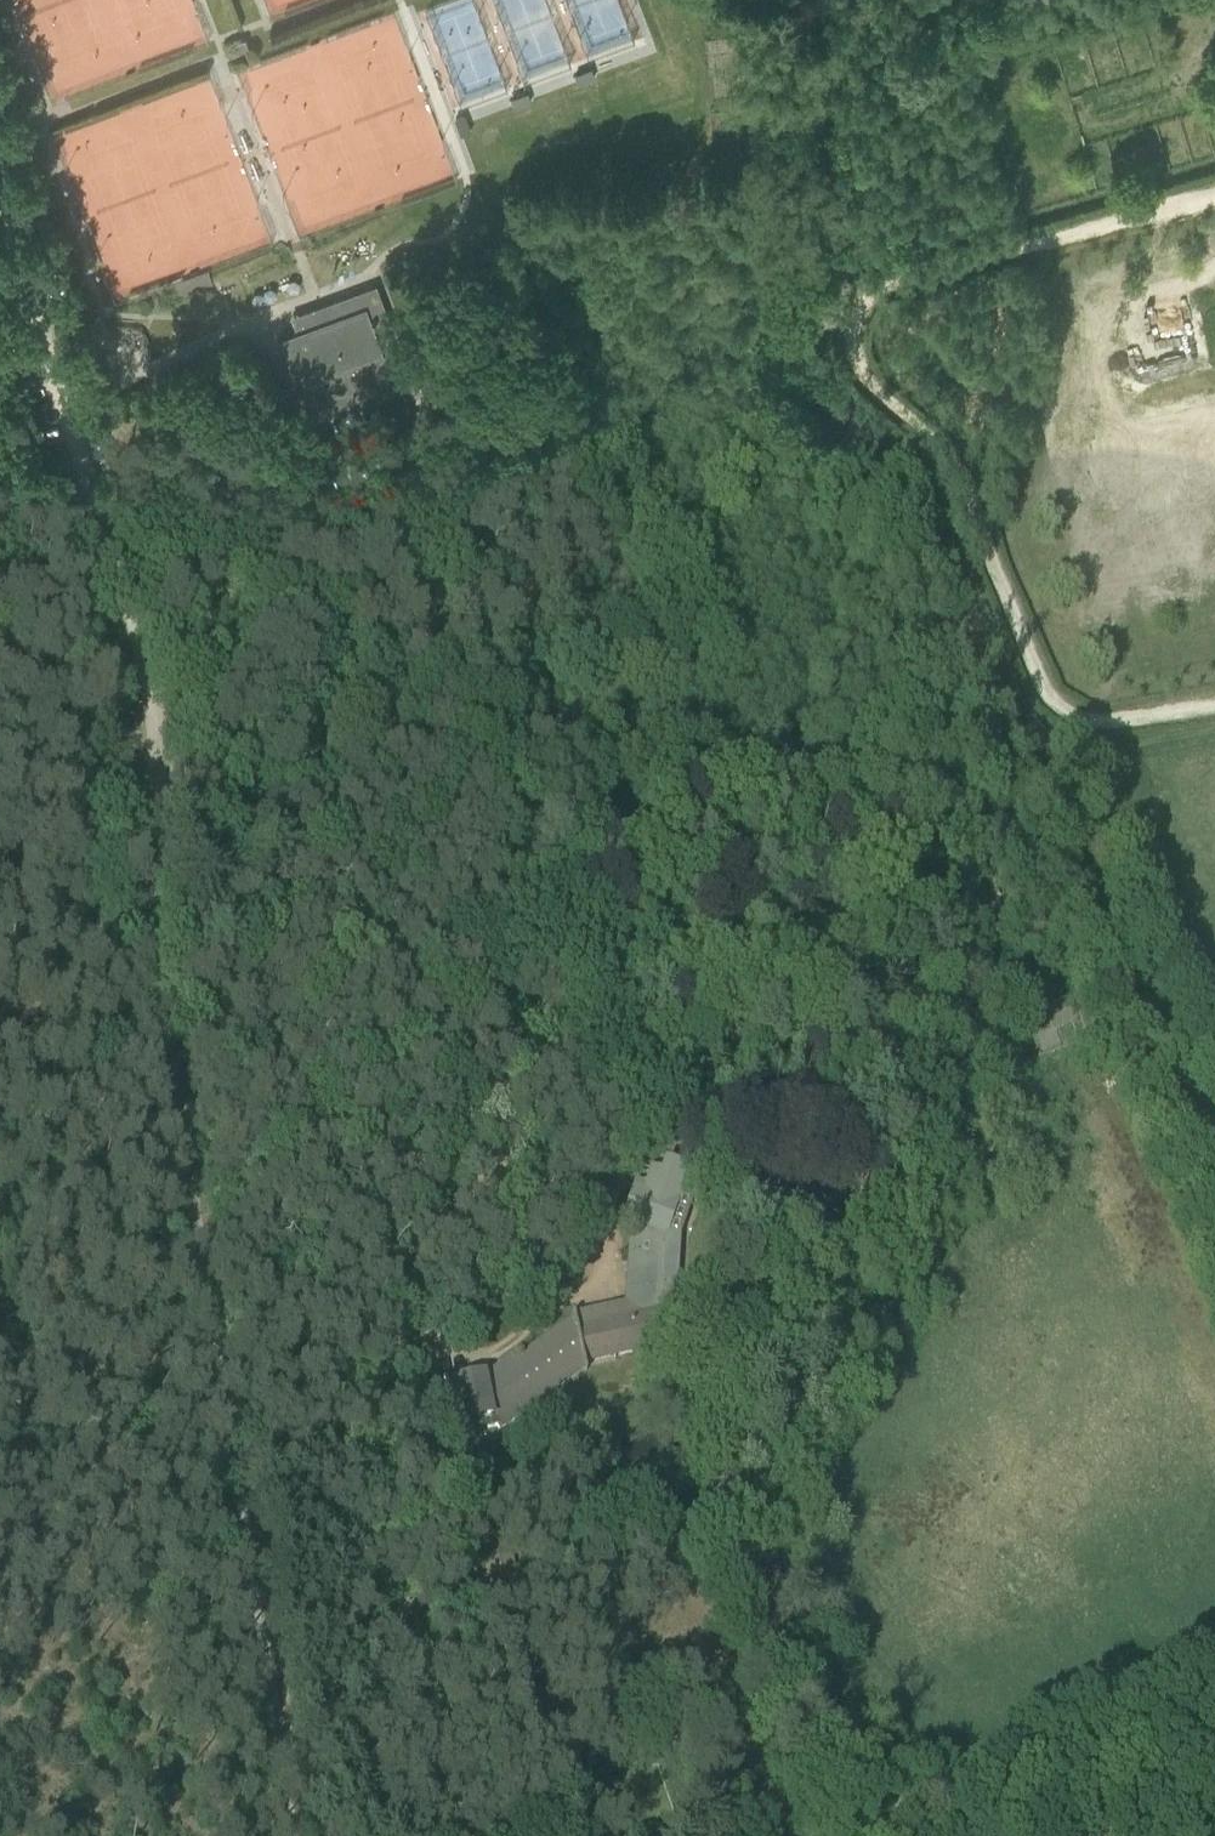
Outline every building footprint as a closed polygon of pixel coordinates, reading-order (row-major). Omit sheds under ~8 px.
[(245,38),(234,42),(238,52),(249,48),(245,38)] [(207,270),(168,285),(174,301),(213,286),(207,270)] [(289,315),(296,333),(279,339),(296,385),(299,384),(307,405),(331,396),(335,407),(355,400),(351,389),(363,384),(365,388),(386,380),(384,375),(397,370),(385,337),(394,334),(375,284),(289,315)] [(402,352),(410,372),(415,370),(429,410),(453,402),(437,357),(440,356),(434,340),(402,352)] [(635,1189),(624,1220),(630,1222),(628,1256),(639,1257),(637,1283),(674,1285),(677,1235),(667,1231),(680,1194),(696,1200),(704,1177),(657,1161),(653,1174),(646,1193),(635,1189)] [(574,1314),(571,1315),(572,1321),(580,1363),(590,1356),(588,1347),(588,1346),(615,1339),(618,1349),(657,1340),(652,1321),(683,1313),(682,1298),(677,1298),(677,1286),(674,1285),(637,1283),(635,1312),(622,1315),(621,1312),(606,1315),(601,1310),(574,1316),(574,1314)] [(456,1381),(442,1384),(444,1391),(446,1390),(451,1414),(457,1423),(462,1423),(462,1424),(463,1432),(497,1424),(500,1428),(547,1393),(545,1388),(580,1363),(572,1321),(515,1363),(512,1359),(483,1379),(483,1377),(456,1383),(456,1381)]
